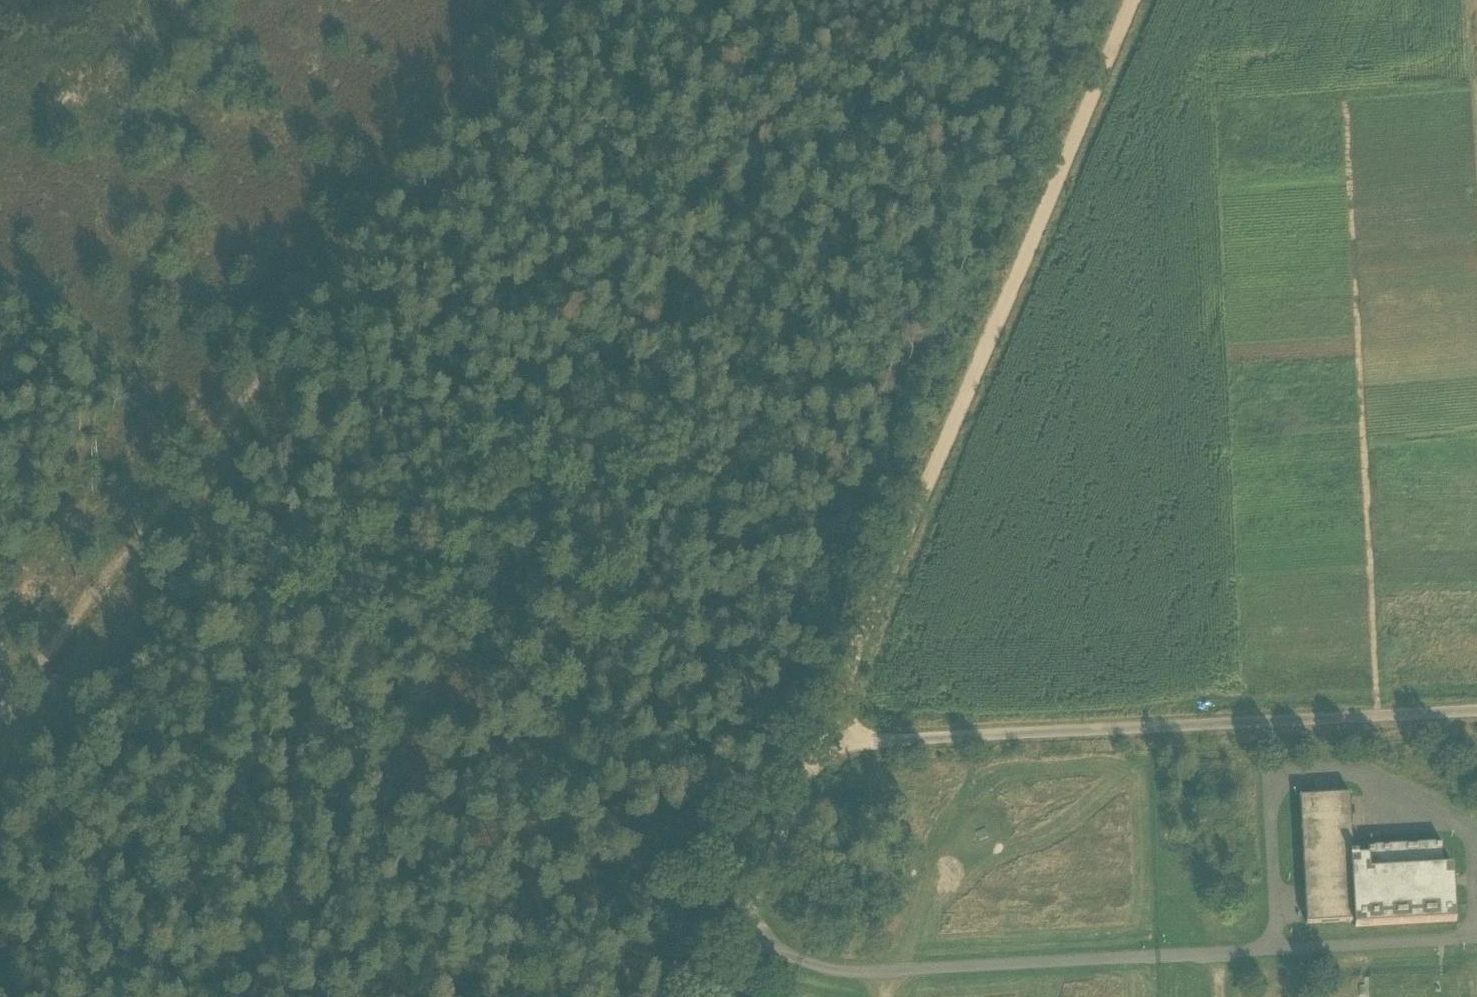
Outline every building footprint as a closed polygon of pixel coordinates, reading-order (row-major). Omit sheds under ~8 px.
[(1307,924),(1355,922),(1356,927),(1457,922),(1454,867),(1444,868),(1443,844),(1368,849),(1369,855),(1358,856),(1354,856),(1351,795),(1300,797),(1306,897),(1306,898),(1304,898),(1304,899),(1307,899),(1307,904),(1308,909),(1305,909),(1305,911),(1307,911),(1307,924)]
